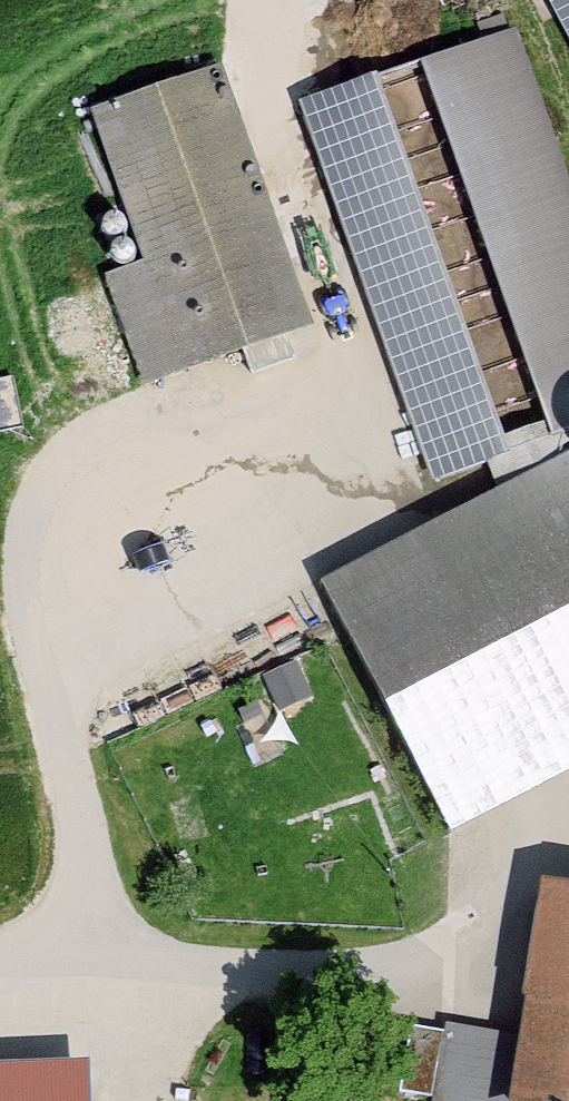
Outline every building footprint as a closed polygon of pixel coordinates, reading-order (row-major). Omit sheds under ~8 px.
[(568,38),(568,0),(549,0),(568,38)] [(299,100),(432,476),(568,427),(568,184),(512,25),(299,100)] [(216,63),(90,113),(191,367),(318,317),(216,63)] [(560,452),(308,579),(432,823),(568,754),(568,471),(560,452)] [(552,881),(531,1032),(442,1020),(431,1099),(443,1100),(568,1100),(568,884),(552,881)] [(0,1064),(0,1100),(95,1100),(93,1060),(0,1064)]
